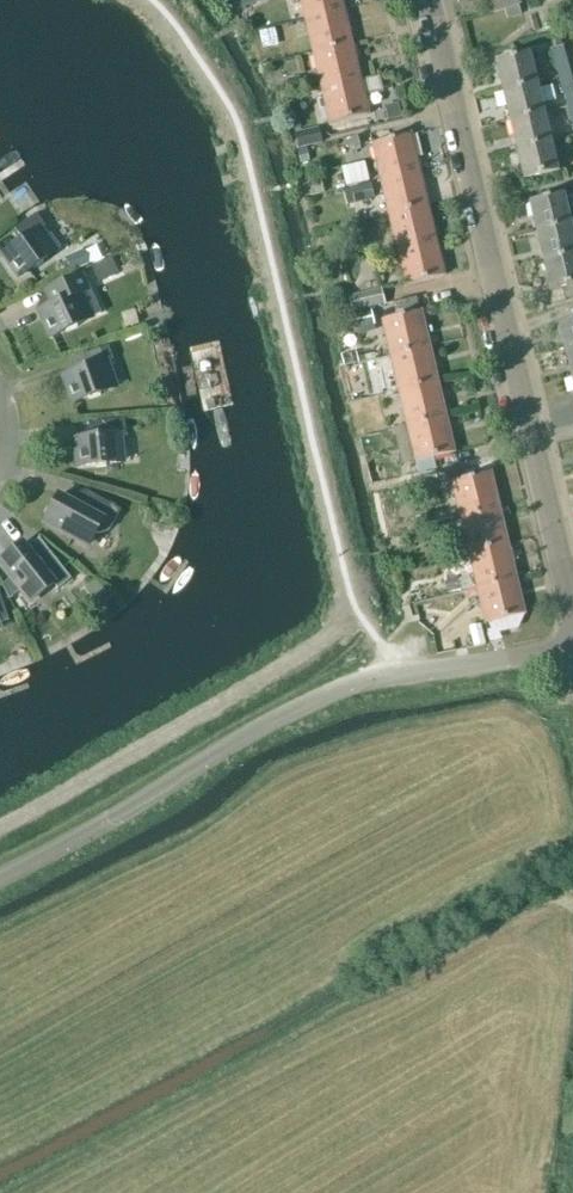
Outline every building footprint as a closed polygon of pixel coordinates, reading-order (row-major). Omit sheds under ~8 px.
[(344,9),(342,0),(300,0),(305,18),(344,9)] [(490,14),(504,10),(507,21),(521,16),(518,6),(520,5),(519,0),(486,0),(490,14)] [(314,54),(353,45),(344,9),(305,18),(314,54)] [(322,89),(361,79),(353,45),(314,54),(322,89)] [(558,76),(571,73),(564,46),(551,50),(558,76)] [(502,90),(537,81),(531,53),(495,62),(502,90)] [(572,105),(572,79),(571,73),(558,76),(567,107),(572,105)] [(361,79),(322,89),(331,124),(370,115),(361,79)] [(508,116),(544,107),(537,81),(502,90),(508,116)] [(516,149),(551,140),(544,107),(508,116),(516,149)] [(380,176),(419,167),(411,135),(372,145),(380,176)] [(551,140),(516,149),(524,182),(559,173),(551,140)] [(347,183),(370,179),(367,159),(344,163),(347,183)] [(387,210),(427,200),(419,167),(380,176),(387,210)] [(535,230),(571,221),(565,195),(529,203),(535,230)] [(396,245),(435,236),(427,200),(387,210),(396,245)] [(45,238),(40,231),(45,227),(36,215),(15,230),(23,241),(4,255),(20,277),(55,252),(61,248),(51,234),(45,238)] [(571,221),(535,230),(542,259),(572,251),(572,230),(571,221)] [(435,236),(396,245),(405,286),(445,276),(435,236)] [(542,259),(550,292),(572,286),(572,251),(542,259)] [(86,293),(80,278),(48,292),(54,306),(40,312),(51,337),(101,314),(90,291),(86,293)] [(353,313),(386,304),(382,289),(349,297),(353,313)] [(391,355),(430,346),(422,312),(383,321),(391,355)] [(572,343),(572,316),(557,320),(563,345),(572,343)] [(572,374),(572,343),(563,345),(570,375),(572,374)] [(399,390),(438,381),(430,346),(391,355),(399,390)] [(74,403),(114,389),(105,363),(113,361),(108,347),(73,359),(71,364),(74,374),(65,377),(74,403)] [(407,424),(446,415),(438,381),(399,390),(407,424)] [(446,415),(407,424),(416,462),(454,453),(446,415)] [(106,467),(106,465),(122,464),(119,438),(126,437),(125,420),(91,423),(93,439),(76,440),(79,467),(95,466),(95,468),(106,467)] [(460,518),(500,508),(491,473),(452,483),(460,518)] [(120,511),(86,492),(84,493),(77,505),(60,496),(45,522),(88,546),(95,533),(98,535),(109,531),(120,511)] [(468,550),(507,541),(500,508),(460,518),(468,550)] [(69,578),(40,541),(28,550),(24,544),(0,563),(30,602),(54,584),(57,588),(69,578)] [(477,587),(516,578),(507,541),(468,550),(477,587)] [(516,578),(477,587),(486,624),(525,615),(516,578)] [(8,621),(0,596),(0,624),(8,621)]
